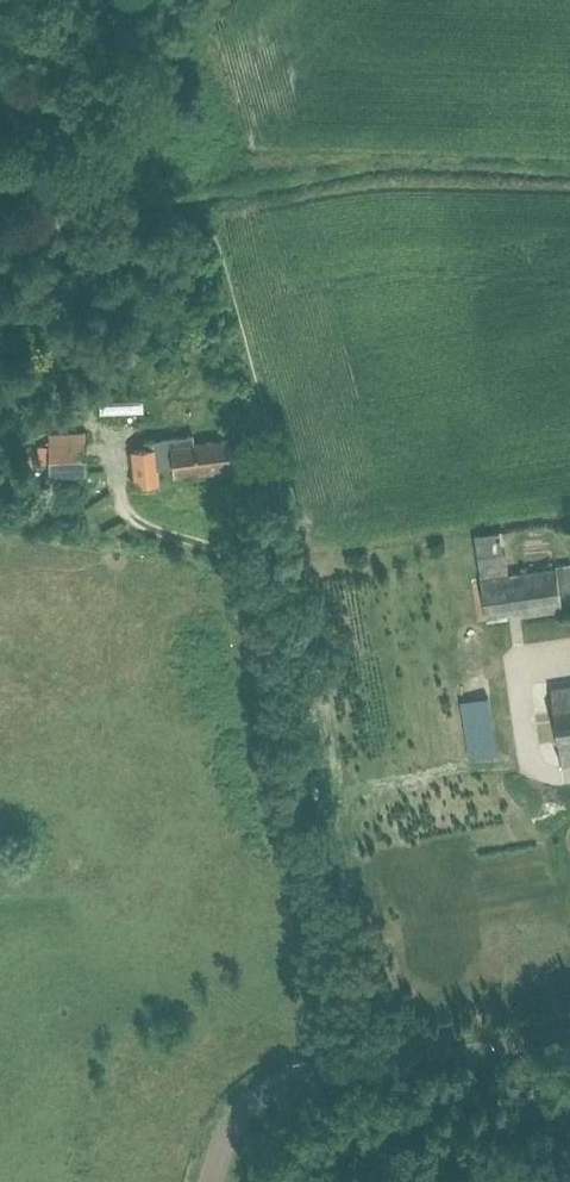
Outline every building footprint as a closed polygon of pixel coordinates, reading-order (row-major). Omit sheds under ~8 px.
[(102,333),(95,355),(103,358),(110,336),(102,333)] [(143,397),(102,399),(102,411),(143,409),(143,397)] [(86,473),(85,441),(85,431),(49,432),(49,442),(50,474),(86,473)] [(154,447),(134,449),(137,484),(159,482),(157,469),(174,466),(175,475),(233,468),(229,439),(195,443),(194,435),(171,438),(153,440),(154,447)] [(509,573),(503,530),(475,534),(481,577),(509,573)] [(482,578),(489,621),(509,618),(509,614),(520,612),(521,616),(563,609),(560,592),(569,590),(569,564),(482,578)] [(551,688),(563,765),(569,764),(569,685),(551,688)] [(467,695),(477,749),(504,744),(495,690),(467,695)]
